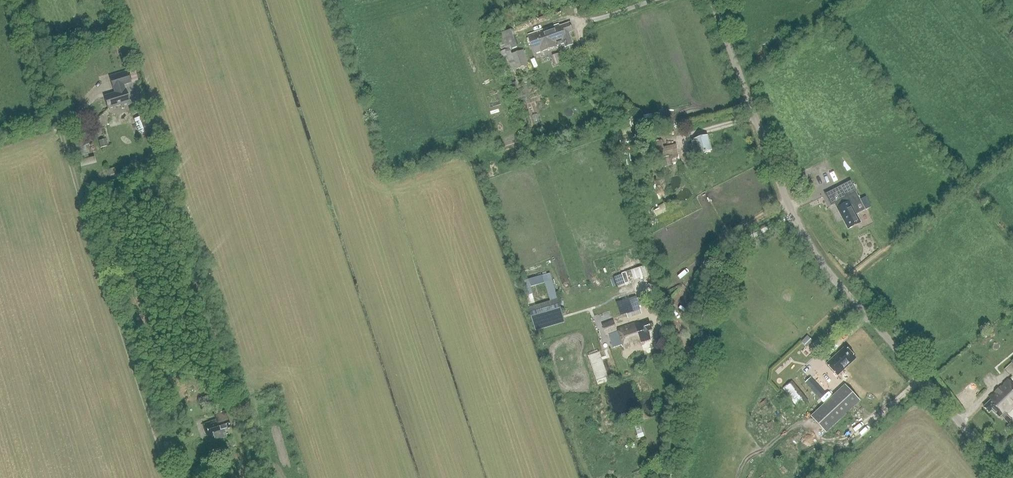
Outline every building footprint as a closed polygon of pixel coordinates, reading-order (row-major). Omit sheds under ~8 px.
[(541,52),(556,47),(556,45),(564,43),(565,47),(573,44),(568,32),(573,31),(570,23),(559,26),(558,24),(528,35),(535,53),(540,51),(541,52)] [(496,34),(501,52),(517,47),(511,29),(496,34)] [(515,69),(528,65),(523,50),(510,54),(515,69)] [(103,51),(95,57),(102,64),(109,58),(103,51)] [(108,109),(121,105),(121,107),(130,104),(126,93),(127,93),(125,86),(124,86),(124,84),(131,82),(127,69),(109,75),(114,92),(104,96),(108,109)] [(133,119),(139,134),(153,129),(147,114),(133,119)] [(88,157),(85,145),(89,144),(86,134),(73,138),(78,160),(88,157)] [(699,154),(711,151),(707,136),(691,140),(692,144),(689,145),(690,149),(693,148),(694,150),(697,149),(699,154)] [(636,141),(638,152),(643,151),(645,161),(678,153),(676,144),(663,147),(662,140),(649,143),(648,139),(636,141)] [(84,166),(99,162),(97,155),(82,160),(84,166)] [(861,222),(851,205),(860,200),(856,192),(846,197),(839,184),(824,191),(831,205),(835,203),(839,211),(848,229),(861,222)] [(667,204),(655,209),(658,215),(670,210),(667,204)] [(645,265),(624,272),(628,285),(649,278),(645,265)] [(620,300),(622,314),(643,310),(640,296),(620,300)] [(554,300),(536,305),(540,318),(558,313),(554,300)] [(554,315),(541,318),(542,324),(555,320),(554,315)] [(606,336),(617,331),(613,320),(601,324),(606,336)] [(647,331),(651,330),(648,321),(638,325),(637,322),(618,328),(625,349),(640,344),(640,343),(650,339),(647,331)] [(813,342),(808,336),(801,342),(807,348),(813,342)] [(845,346),(826,364),(837,376),(856,358),(845,346)] [(810,378),(805,383),(811,389),(815,384),(810,378)] [(984,407),(989,413),(992,410),(999,417),(1001,415),(1005,411),(1007,414),(1008,414),(1012,409),(1012,385),(1008,380),(998,389),(999,390),(997,393),(996,391),(989,398),(991,400),(984,407)] [(811,400),(793,381),(784,390),(802,409),(811,400)] [(845,385),(811,416),(826,433),(860,402),(845,385)] [(159,409),(166,428),(176,424),(169,405),(159,409)] [(224,429),(229,427),(224,412),(214,416),(215,420),(203,425),(207,437),(213,435),(215,440),(226,436),(224,429)] [(640,425),(635,427),(638,438),(644,436),(640,425)]
